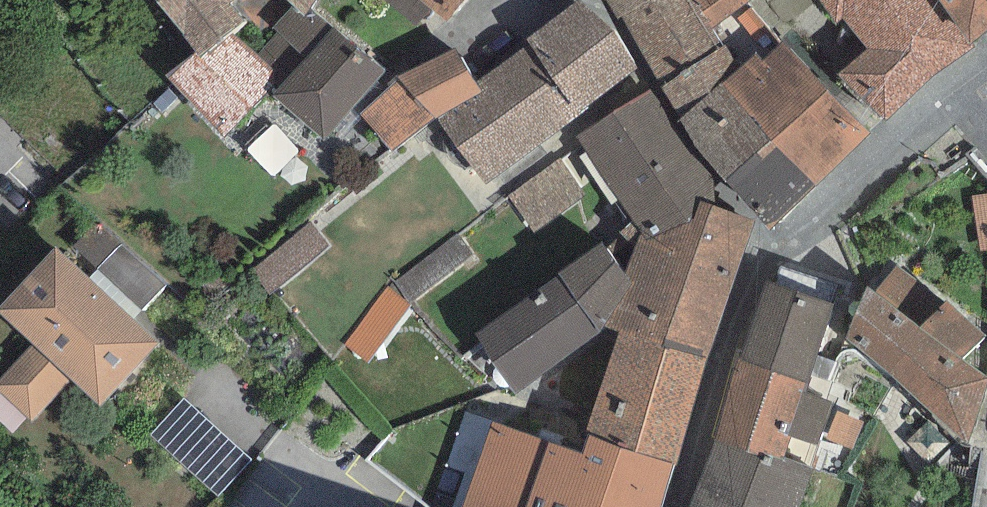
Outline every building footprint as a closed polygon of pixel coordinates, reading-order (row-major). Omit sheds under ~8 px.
[(194,51),(199,58),(230,34),(271,0),(157,0),(194,51)] [(292,7),(304,20),(311,9),(317,0),(286,0),(292,7)] [(419,26),(433,9),(448,22),(467,0),(388,0),(419,26)] [(527,38),(530,44),(476,82),(482,92),(437,118),(487,186),(590,108),(587,106),(636,67),(582,0),(579,0),(527,38)] [(617,20),(624,17),(682,118),(723,82),(739,68),(712,27),(695,0),(607,0),(617,20)] [(712,27),(750,2),(749,0),(695,0),(712,27)] [(836,25),(844,17),(868,48),(836,74),(884,120),(923,87),(975,47),(973,44),(969,47),(939,0),(821,0),(836,25)] [(969,47),(973,44),(986,32),(986,0),(939,0),(969,47)] [(384,71),(332,26),(311,9),(304,20),(292,7),(272,28),(277,31),(254,56),(280,79),(273,86),(277,90),(273,95),(325,139),(384,71)] [(254,56),(230,34),(199,58),(194,51),(164,75),(225,137),(273,86),(280,79),(254,56)] [(757,52),(739,68),(723,82),(817,186),(869,132),(781,42),(762,60),(757,52)] [(476,82),(456,48),(398,75),(386,83),(390,85),(360,114),(392,151),(437,118),(482,92),(476,82)] [(772,226),(817,186),(723,82),(682,118),(679,121),(725,181),(772,226)] [(649,90),(577,137),(640,235),(647,240),(691,221),(699,200),(715,206),(710,176),(649,90)] [(647,240),(640,235),(625,273),(632,282),(604,327),(618,332),(707,360),(755,220),(715,206),(699,200),(691,221),(647,240)] [(625,273),(602,242),(474,333),(516,394),(601,331),(604,327),(632,282),(625,273)] [(166,285),(119,243),(96,268),(141,311),(166,285)] [(0,306),(0,313),(33,343),(0,379),(0,392),(32,422),(71,380),(100,407),(160,343),(134,319),(89,276),(56,246),(0,306)] [(846,339),(881,368),(919,328),(897,308),(919,279),(898,264),(874,291),(867,286),(846,339)] [(141,311),(96,268),(89,276),(134,319),(141,311)] [(833,303),(764,281),(739,360),(808,382),(833,303)] [(881,368),(924,406),(964,448),(986,387),(986,377),(962,360),(986,336),(947,299),(919,328),(881,368)] [(707,360),(618,332),(585,434),(589,435),(673,463),(707,360)] [(739,360),(736,358),(713,441),(783,460),(789,437),(818,447),(831,403),(805,394),(808,382),(739,360)] [(251,458),(184,398),(150,435),(218,496),(251,458)] [(492,424),(462,506),(661,506),(673,463),(589,435),(583,453),(492,424)] [(713,441),(688,506),(800,506),(812,467),(783,460),(713,441)]
